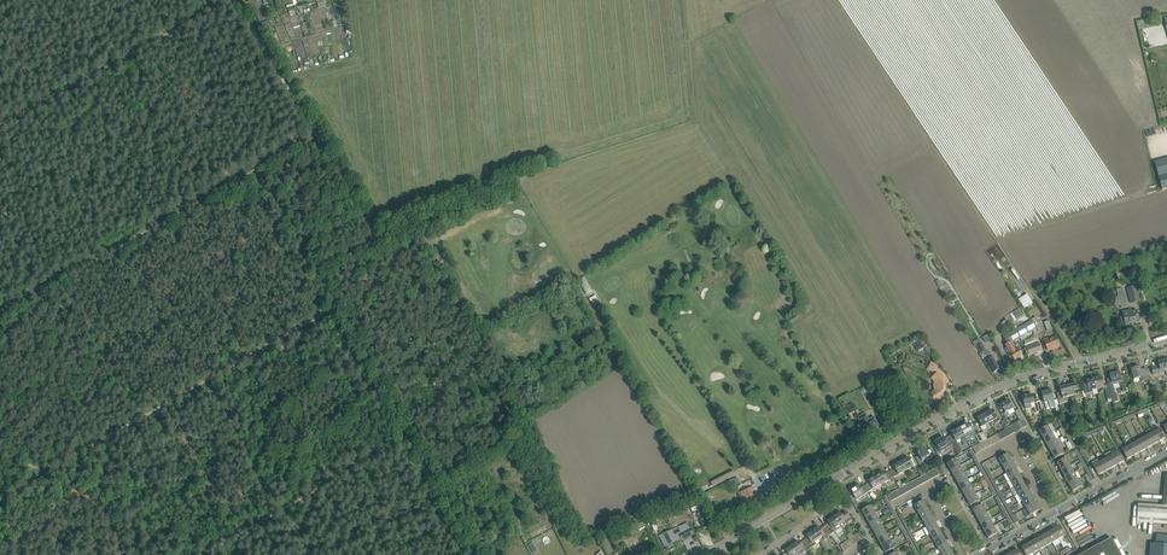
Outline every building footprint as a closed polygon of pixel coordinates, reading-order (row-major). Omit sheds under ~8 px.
[(1155,162),(1162,189),(1166,188),(1166,159),(1155,162)] [(1132,268),(1135,278),(1140,276),(1138,266),(1132,268)] [(1127,288),(1130,297),(1131,303),(1140,301),(1139,295),(1136,286),(1127,288)] [(1121,288),(1117,289),(1121,306),(1126,305),(1121,288)] [(1019,300),(1024,308),(1033,302),(1027,294),(1019,300)] [(1123,322),(1125,321),(1126,324),(1139,321),(1137,311),(1132,312),(1131,310),(1123,313),(1124,315),(1121,316),(1120,317),(1120,318),(1121,320),(1122,321),(1123,322)] [(1036,327),(1037,330),(1038,332),(1043,331),(1041,326),(1042,326),(1041,321),(1039,322),(1035,316),(1031,319),(1032,320),(1034,323),(1034,324),(1036,327)] [(1044,322),(1048,331),(1052,329),(1049,320),(1044,322)] [(1032,321),(1016,330),(1020,336),(1035,327),(1032,321)] [(1020,336),(1016,330),(1004,337),(1008,343),(1005,345),(1007,348),(1006,349),(1009,355),(1010,354),(1014,360),(1018,358),(1019,359),(1020,359),(1023,357),(1023,356),(1022,355),(1023,355),(1020,351),(1019,349),(1015,351),(1010,342),(1020,336)] [(1050,341),(1048,338),(1044,339),(1048,351),(1060,346),(1058,340),(1057,338),(1050,341)] [(1042,351),(1037,340),(1024,345),(1026,349),(1029,356),(1042,351)] [(982,343),(976,346),(980,353),(979,354),(982,358),(985,357),(989,355),(986,350),(982,343)] [(985,357),(991,367),(992,369),(991,369),(992,370),(994,372),(1000,369),(995,361),(995,360),(991,353),(985,357)] [(1153,373),(1153,375),(1166,372),(1165,369),(1166,369),(1166,360),(1158,362),(1159,366),(1152,368),(1153,373)] [(1131,369),(1132,375),(1134,380),(1141,378),(1142,381),(1149,379),(1147,370),(1142,372),(1140,367),(1131,369)] [(1110,391),(1112,398),(1113,405),(1115,405),(1114,402),(1118,401),(1118,400),(1116,393),(1115,392),(1113,385),(1118,384),(1121,385),(1122,386),(1125,385),(1129,384),(1128,381),(1127,375),(1121,377),(1120,372),(1114,374),(1112,373),(1112,374),(1110,375),(1111,379),(1107,380),(1110,391)] [(944,385),(944,384),(944,383),(943,382),(943,381),(942,380),(941,379),(941,378),(940,377),(939,376),(938,376),(937,375),(937,374),(932,378),(933,378),(934,379),(935,380),(936,381),(936,382),(937,383),(937,384),(937,385),(937,386),(937,387),(937,388),(937,389),(936,390),(935,391),(935,392),(934,393),(933,393),(932,393),(932,394),(934,398),(935,398),(936,398),(938,397),(940,396),(941,395),(942,394),(943,393),(943,392),(944,391),(944,389),(945,388),(945,387),(944,385)] [(1102,377),(1094,379),(1097,389),(1102,388),(1102,391),(1105,390),(1102,377)] [(1086,381),(1087,382),(1083,383),(1083,386),(1086,397),(1091,396),(1090,394),(1093,393),(1093,394),(1098,393),(1097,389),(1094,379),(1086,381)] [(1076,383),(1068,385),(1071,396),(1074,395),(1075,400),(1085,397),(1084,391),(1078,392),(1076,383)] [(1071,396),(1068,385),(1060,388),(1061,392),(1060,393),(1059,393),(1057,393),(1059,404),(1069,402),(1067,397),(1071,396)] [(1051,390),(1042,392),(1044,402),(1048,401),(1050,407),(1055,406),(1051,390)] [(1034,402),(1032,397),(1032,395),(1023,397),(1025,405),(1031,404),(1032,408),(1035,408),(1036,412),(1043,411),(1040,401),(1034,402)] [(1015,412),(1013,409),(1009,401),(1006,403),(1005,401),(999,405),(1002,411),(1004,410),(1005,413),(1004,414),(1006,418),(1010,416),(1009,415),(1015,412)] [(856,410),(852,403),(845,407),(849,414),(856,410)] [(993,410),(986,414),(990,422),(994,420),(996,423),(1000,421),(998,417),(997,418),(993,410)] [(1019,410),(1015,412),(1020,421),(1024,419),(1019,410)] [(866,433),(866,434),(867,433),(879,427),(879,426),(881,425),(879,420),(876,422),(874,418),(875,418),(874,417),(874,418),(869,420),(866,414),(858,418),(862,424),(861,424),(862,425),(866,433)] [(990,422),(986,414),(978,418),(982,426),(980,427),(982,431),(987,428),(985,425),(990,422)] [(968,423),(960,428),(966,438),(970,435),(969,434),(973,432),(968,423)] [(1039,431),(1043,438),(1052,433),(1048,425),(1039,431)] [(954,447),(959,455),(963,453),(957,442),(957,441),(960,439),(963,443),(967,441),(965,438),(966,438),(960,428),(951,433),(954,437),(950,439),(954,447)] [(1160,429),(1154,432),(1159,441),(1166,438),(1160,429)] [(1154,432),(1147,436),(1153,445),(1159,441),(1154,432)] [(1043,438),(1047,445),(1056,440),(1052,433),(1043,438)] [(1147,436),(1141,439),(1146,449),(1153,445),(1147,436)] [(954,447),(950,439),(949,439),(950,440),(946,442),(943,437),(935,442),(940,452),(946,449),(947,451),(954,447)] [(1141,439),(1135,443),(1140,452),(1146,449),(1141,439)] [(1047,445),(1051,452),(1060,447),(1056,440),(1047,445)] [(1135,443),(1128,446),(1134,456),(1140,452),(1135,443)] [(1134,456),(1128,446),(1122,450),(1127,459),(1134,456)] [(1060,447),(1051,452),(1055,459),(1064,454),(1060,447)] [(927,462),(935,458),(930,449),(930,450),(931,451),(928,452),(925,448),(917,452),(919,456),(916,458),(920,466),(924,464),(922,461),(926,459),(927,462)] [(1119,452),(1112,455),(1118,464),(1124,461),(1119,452)] [(999,459),(1003,466),(1012,461),(1008,454),(1002,457),(999,459)] [(1112,455),(1106,459),(1111,468),(1118,464),(1112,455)] [(908,457),(901,461),(906,470),(913,466),(912,463),(914,462),(912,459),(910,460),(908,457)] [(947,464),(951,471),(960,465),(956,458),(947,464)] [(1057,463),(1061,470),(1070,465),(1066,458),(1057,463)] [(1106,459),(1100,462),(1105,472),(1111,468),(1106,459)] [(895,468),(890,471),(893,477),(906,470),(901,461),(894,466),(895,468)] [(988,461),(982,464),(985,469),(987,468),(991,466),(988,461)] [(1003,466),(1007,473),(1016,468),(1012,461),(1003,466)] [(1105,472),(1100,462),(1093,466),(1098,475),(1105,472)] [(951,471),(955,478),(964,472),(960,465),(951,471)] [(1061,470),(1065,477),(1074,472),(1070,465),(1061,470)] [(1007,473),(1011,480),(1020,475),(1016,468),(1007,473)] [(883,472),(876,476),(881,485),(882,488),(887,486),(885,482),(893,477),(890,471),(885,474),(883,472)] [(955,478),(959,485),(968,479),(964,472),(955,478)] [(1065,477),(1069,484),(1078,479),(1074,472),(1065,477)] [(1090,473),(1087,474),(1084,476),(1088,483),(1094,480),(1090,473)] [(1011,480),(1014,487),(1024,482),(1020,475),(1011,480)] [(870,483),(865,485),(868,492),(881,485),(876,476),(868,480),(870,483)] [(1166,476),(1162,506),(1138,504),(1137,523),(1166,525),(1166,476)] [(959,485),(962,492),(972,486),(968,479),(959,485)] [(1078,479),(1069,484),(1073,492),(1082,486),(1078,479)] [(1014,487),(1018,494),(1028,489),(1024,482),(1014,487)] [(868,492),(865,485),(860,488),(859,485),(851,490),(853,494),(849,497),(852,502),(865,495),(864,494),(868,492)] [(962,492),(966,499),(976,493),(972,486),(962,492)] [(747,508),(756,505),(760,503),(753,487),(740,493),(747,508)] [(1018,494),(1022,501),(1031,496),(1028,489),(1018,494)] [(976,493),(966,499),(970,506),(980,501),(976,493)] [(1022,501),(1026,508),(1035,503),(1031,496),(1022,501)] [(914,506),(918,513),(928,508),(924,501),(914,506)] [(1035,503),(1026,508),(1030,515),(1039,510),(1035,503)] [(696,513),(702,524),(704,529),(710,526),(710,525),(713,523),(705,507),(702,508),(700,504),(691,509),(693,514),(696,513)] [(972,510),(976,517),(986,512),(982,505),(972,510)] [(862,511),(866,518),(875,513),(871,506),(862,511)] [(918,513),(922,520),(932,515),(928,508),(918,513)] [(840,513),(834,517),(839,525),(841,527),(845,525),(852,520),(846,512),(846,513),(842,516),(840,513)] [(976,517),(980,524),(990,519),(986,512),(976,517)] [(866,518),(870,525),(879,520),(875,513),(866,518)] [(1013,515),(1011,516),(1015,523),(1020,521),(1016,514),(1013,515)] [(922,520),(926,527),(935,522),(932,515),(922,520)] [(830,524),(826,527),(831,534),(838,529),(841,527),(839,525),(834,517),(828,521),(830,524)] [(980,524),(984,531),(994,526),(990,519),(980,524)] [(870,525),(873,532),(883,527),(879,520),(870,525)] [(926,527),(930,534),(939,529),(935,522),(926,527)] [(687,523),(662,535),(667,546),(677,541),(677,540),(681,538),(682,540),(693,535),(687,523)] [(994,526),(984,531),(988,538),(998,533),(994,526)] [(1060,526),(1053,530),(1059,539),(1065,535),(1060,526)] [(819,527),(813,531),(818,539),(823,536),(826,539),(831,535),(831,534),(826,527),(821,530),(819,527)] [(873,532),(877,539),(887,534),(883,527),(873,532)] [(930,534),(934,541),(943,536),(939,529),(930,534)] [(614,535),(613,535),(611,530),(599,536),(601,541),(608,554),(612,554),(611,553),(616,551),(615,549),(621,546),(615,534),(614,535)] [(1053,530),(1047,533),(1052,543),(1059,539),(1053,530)] [(809,539),(805,542),(810,549),(817,544),(815,542),(818,539),(813,531),(807,536),(809,539)] [(1047,533),(1041,537),(1046,546),(1052,543),(1047,533)] [(877,539),(881,546),(891,541),(887,534),(877,539)] [(1150,543),(1149,554),(1166,554),(1166,535),(1156,534),(1155,544),(1150,543)] [(934,541),(938,548),(947,543),(943,536),(934,541)] [(1041,537),(1034,540),(1039,550),(1046,546),(1041,537)] [(1081,554),(1120,554),(1111,538),(1081,554)] [(1034,540),(1028,544),(1033,553),(1039,550),(1034,540)] [(891,541),(881,546),(885,553),(895,548),(891,541)] [(533,542),(529,545),(534,553),(538,551),(533,542)] [(792,546),(799,554),(801,554),(810,549),(805,542),(801,544),(798,542),(792,546)] [(938,548),(942,554),(951,550),(947,543),(938,548)] [(1028,544),(1021,547),(1026,554),(1030,554),(1033,553),(1028,544)] [(785,554),(799,554),(792,546),(786,550),(788,553),(785,554)]
